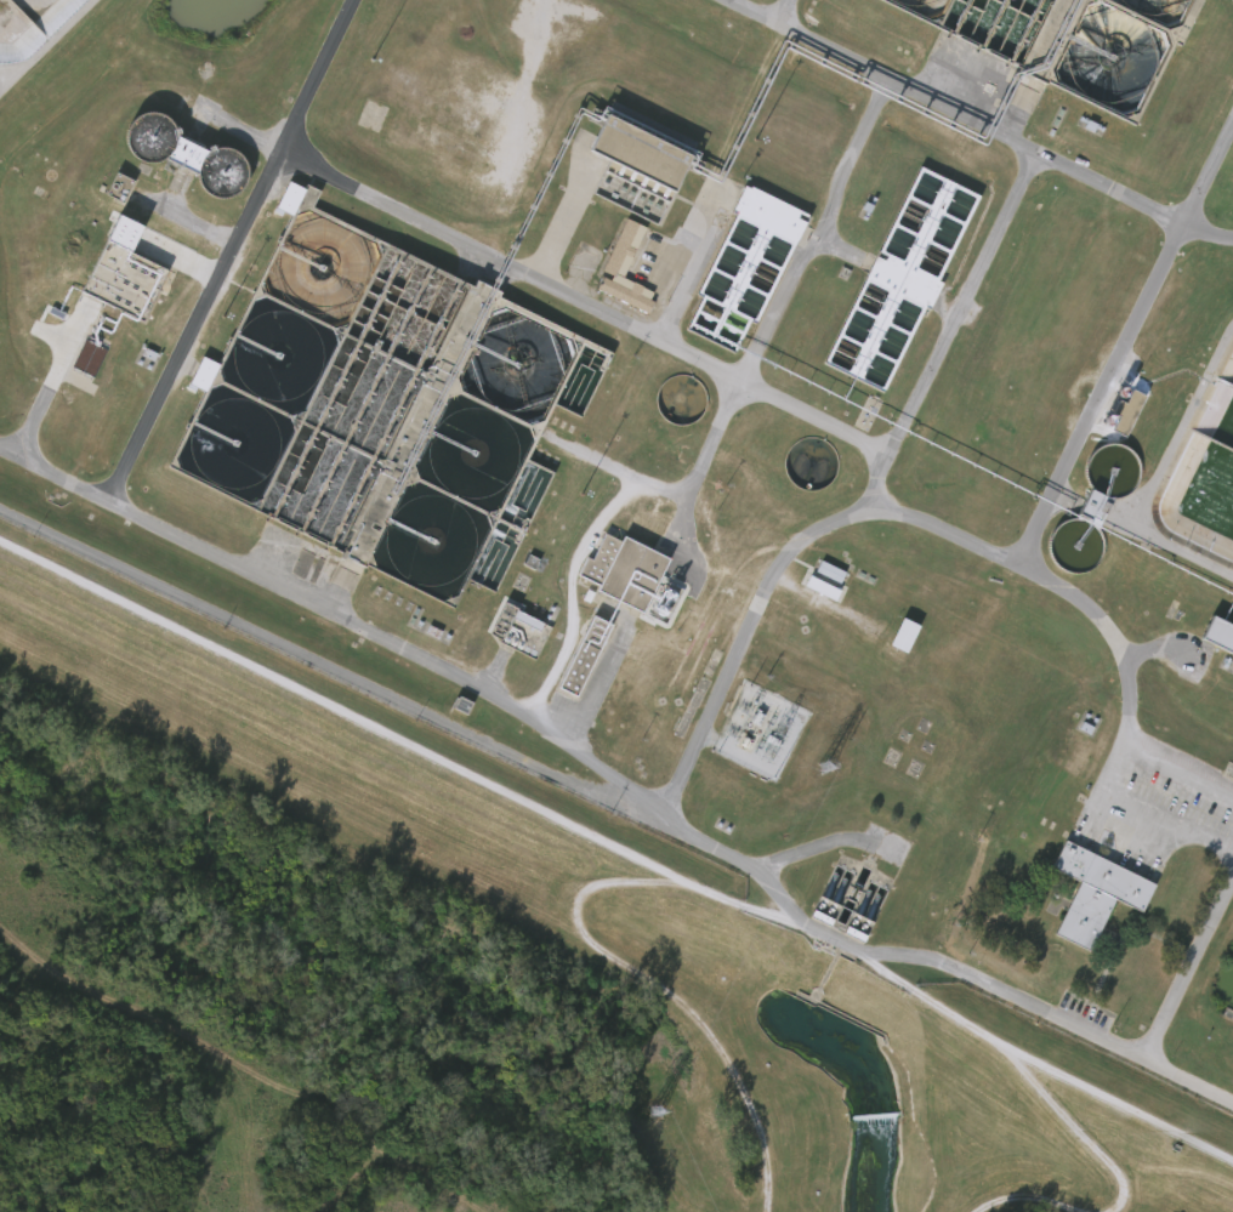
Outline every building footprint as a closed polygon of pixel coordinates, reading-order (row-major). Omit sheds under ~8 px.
[(1135,125),(880,0),(1203,0),(1181,46),(1175,42),(1135,125)] [(176,129),(180,127),(182,133),(178,136),(210,150),(209,147),(215,144),(217,148),(228,147),(239,152),(245,158),(249,166),(250,173),(248,183),(242,189),(233,195),(225,197),(216,195),(205,186),(201,173),(184,166),(183,169),(180,167),(178,172),(166,167),(170,159),(166,158),(154,161),(142,158),(132,149),(127,137),(129,127),(132,120),(140,115),(147,112),(157,112),(167,116),(172,121),(176,129)] [(700,154),(683,190),(680,189),(663,226),(598,194),(615,159),(597,150),(616,113),(700,154)] [(979,198),(937,281),(942,284),(928,311),(925,309),(882,393),(824,364),(865,280),(864,280),(921,169),(979,198)] [(127,198),(125,201),(108,193),(119,171),(137,180),(127,198)] [(120,181),(102,173),(93,194),(111,202),(120,181)] [(305,192),(274,180),(263,210),(280,216),(267,248),(286,255),(301,216),(296,214),(305,192)] [(292,181),(307,188),(309,183),(323,190),(316,205),(478,286),(482,279),(506,291),(504,297),(616,353),(584,416),(557,404),(530,460),(557,472),(498,592),(472,580),(456,609),(371,565),(370,568),(347,556),(341,553),(342,551),(169,465),(206,388),(191,380),(203,355),(221,363),(294,215),(279,207),(292,181)] [(744,187),(749,189),(750,187),(808,217),(755,324),(750,322),(733,354),(686,330),(701,298),(697,295),(737,216),(731,212),(744,187)] [(604,285),(609,270),(609,256),(618,256),(621,249),(614,247),(618,238),(626,238),(630,226),(609,218),(590,273),(586,277),(581,292),(636,311),(639,301),(634,300),(627,286),(618,283),(616,289),(604,285)] [(633,233),(636,233),(640,226),(644,228),(638,243),(632,239),(629,247),(635,250),(630,258),(624,256),(620,264),(625,267),(616,285),(630,291),(632,284),(642,288),(638,296),(641,297),(644,290),(650,292),(647,300),(653,303),(647,315),(595,290),(601,278),(610,283),(613,278),(601,272),(626,220),(637,226),(633,233)] [(160,292),(146,320),(85,291),(119,224),(142,235),(135,251),(171,269),(160,292)] [(93,350),(71,340),(59,366),(81,377),(93,350)] [(176,384),(192,392),(205,364),(189,356),(176,384)] [(1152,397),(1131,438),(1115,431),(1123,416),(1119,414),(1125,400),(1130,403),(1137,389),(1152,397)] [(1076,573),(1064,569),(1053,561),(1049,550),(1050,535),(1053,528),(1061,522),(1076,517),(1091,485),(1087,478),(1086,468),(1087,459),(1092,450),(1100,445),(1107,442),(1118,442),(1126,445),(1133,451),(1140,461),(1141,470),(1138,480),(1135,486),(1129,493),(1113,497),(1098,528),(1102,536),(1104,544),(1103,552),(1100,561),(1090,569),(1076,573)] [(664,522),(650,547),(675,561),(648,615),(603,592),(606,587),(583,575),(591,558),(595,559),(608,534),(626,542),(630,537),(625,535),(637,510),(664,522)] [(825,583),(831,572),(806,560),(801,572),(825,583)] [(826,590),(795,575),(790,586),(821,600),(826,590)] [(555,627),(538,660),(502,642),(504,639),(490,633),(506,601),(522,609),(522,611),(555,627)] [(594,622),(575,615),(547,689),(567,696),(594,622)] [(604,650),(581,698),(563,689),(598,616),(616,626),(604,650)] [(1201,616),(1232,632),(1232,659),(1191,638),(1201,616)] [(904,625),(887,618),(876,645),(892,652),(904,625)] [(925,627),(911,654),(894,645),(908,619),(925,627)] [(1160,883),(1147,911),(1120,898),(1095,950),(1059,932),(1085,880),(1056,866),(1070,838),(1160,883)]
